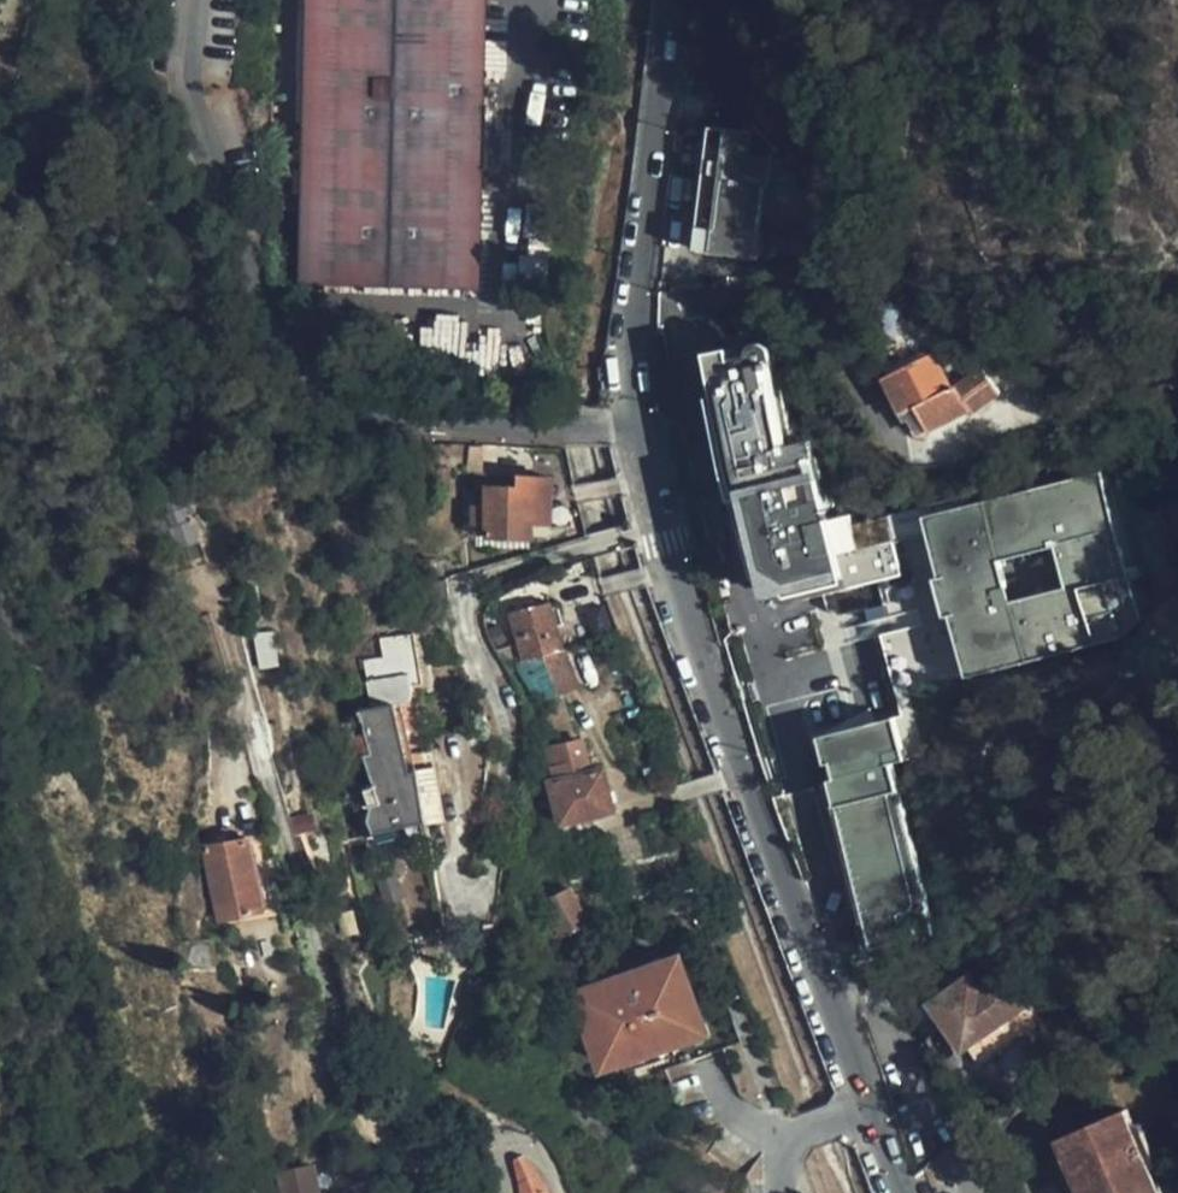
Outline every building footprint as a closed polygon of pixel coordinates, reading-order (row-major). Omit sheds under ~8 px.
[(303,91),(303,111),(299,287),(481,291),(488,0),(306,0),(303,91)] [(776,148),(755,128),(704,127),(691,249),(805,255),(801,202),(776,148)] [(791,441),(771,350),(770,346),(765,341),(760,341),(755,342),(751,345),(748,350),(748,355),(729,359),(726,348),(705,352),(740,499),(821,479),(812,437),(791,441)] [(1002,388),(984,365),(953,382),(932,348),(883,375),(917,433),(972,402),(974,405),(1002,388)] [(934,517),(930,500),(906,505),(914,534),(926,531),(964,677),(1154,628),(1113,471),(934,517)] [(548,519),(550,474),(514,473),(514,484),(481,484),(481,530),(528,532),(529,518),(548,519)] [(821,479),(740,499),(745,517),(736,519),(750,578),(789,602),(899,573),(884,512),(851,520),(840,474),(821,479)] [(521,662),(561,649),(547,602),(506,613),(521,662)] [(359,709),(391,705),(409,702),(398,639),(351,647),(359,709)] [(521,662),(508,667),(523,703),(572,686),(561,649),(521,662)] [(402,771),(391,705),(359,709),(363,736),(354,738),(356,750),(349,751),(352,766),(355,766),(359,801),(351,802),(355,829),(422,819),(415,769),(402,771)] [(556,780),(583,771),(575,742),(548,751),(556,780)] [(605,799),(599,777),(596,768),(583,771),(556,780),(544,784),(550,803),(556,824),(608,811),(605,799)] [(933,936),(893,768),(870,774),(873,786),(857,790),(853,777),(831,782),(871,951),(893,946),(891,933),(907,929),(910,942),(933,936)] [(259,910),(243,836),(200,847),(216,919),(259,910)] [(562,939),(584,925),(564,890),(540,904),(562,939)] [(194,938),(170,938),(169,966),(210,965),(208,941),(194,938)] [(667,964),(567,1009),(598,1075),(618,1065),(621,1072),(670,1050),(682,1044),(679,1037),(697,1029),(667,964)] [(961,1049),(1020,1008),(1001,979),(982,993),(971,978),(930,1005),(961,1049)] [(670,1050),(621,1072),(625,1083),(674,1059),(670,1050)] [(1131,1100),(1108,1108),(1086,1116),(1062,1126),(1069,1144),(1061,1147),(1078,1186),(1085,1184),(1088,1192),(1168,1192),(1131,1100)] [(537,1176),(521,1155),(512,1162),(515,1192),(546,1192),(537,1176)] [(316,1162),(281,1162),(283,1192),(316,1192),(316,1162)]
